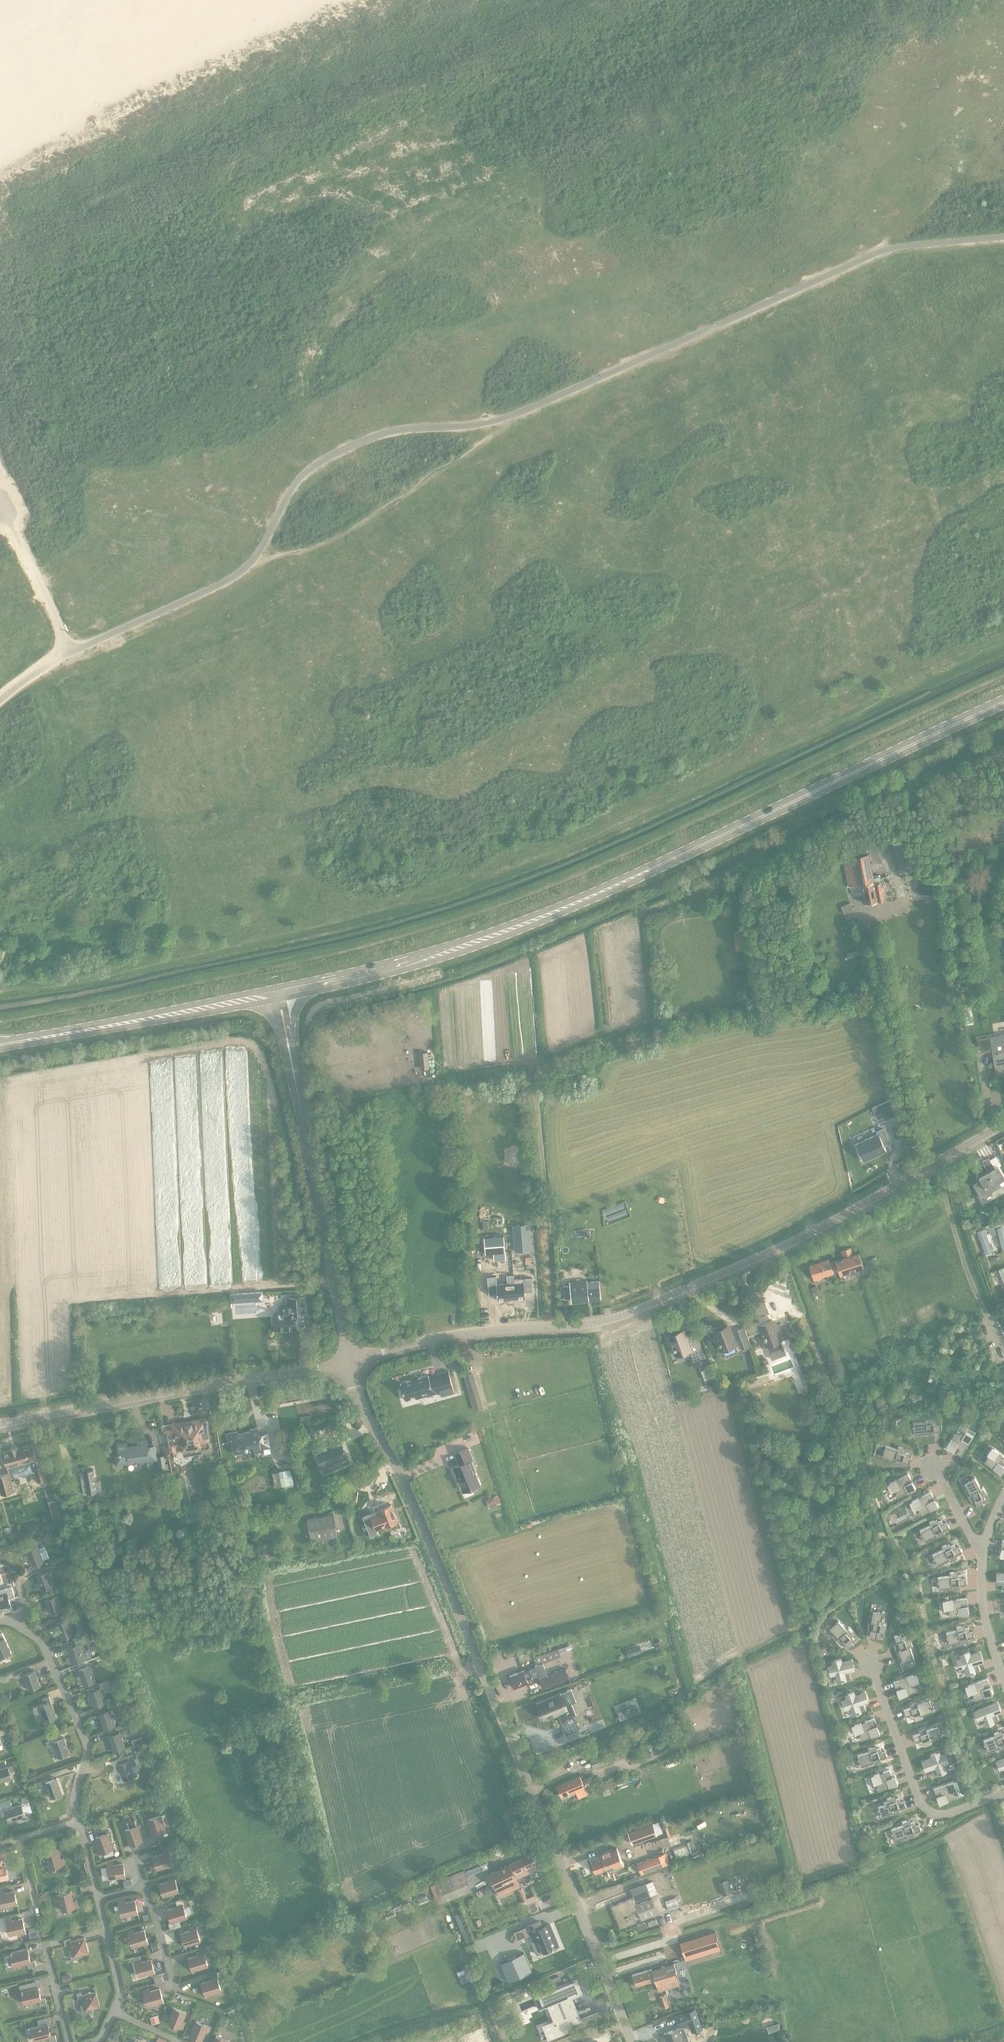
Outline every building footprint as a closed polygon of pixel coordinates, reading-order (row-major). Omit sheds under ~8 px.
[(903,835),(892,838),(893,844),(904,841),(903,835)] [(849,886),(861,884),(865,903),(877,900),(884,898),(883,893),(885,892),(884,890),(885,889),(884,886),(881,887),(879,877),(873,878),(868,852),(855,855),(853,846),(841,848),(849,886)] [(930,894),(931,875),(920,874),(919,894),(930,894)] [(852,909),(850,902),(841,906),(843,912),(852,909)] [(743,933),(734,934),(736,948),(745,947),(743,933)] [(971,1006),(963,1007),(966,1023),(973,1022),(971,1006)] [(990,1038),(992,1050),(992,1052),(996,1072),(1003,1071),(1003,1035),(990,1038)] [(990,1038),(978,1039),(980,1052),(992,1050),(990,1038)] [(419,1052),(420,1069),(429,1068),(427,1051),(419,1052)] [(891,1099),(878,1105),(884,1120),(898,1114),(895,1106),(891,1099)] [(881,1115),(876,1106),(870,1108),(875,1118),(881,1115)] [(854,1140),(853,1140),(859,1154),(858,1155),(859,1157),(860,1157),(862,1161),(886,1150),(883,1145),(889,1142),(883,1128),(878,1131),(877,1129),(876,1130),(878,1133),(855,1144),(854,1140)] [(1003,1176),(999,1166),(994,1169),(988,1158),(982,1161),(988,1172),(981,1176),(981,1181),(973,1185),(981,1198),(997,1188),(994,1182),(1003,1176)] [(980,1211),(977,1218),(987,1221),(990,1215),(980,1211)] [(528,1224),(513,1225),(515,1251),(530,1250),(528,1224)] [(986,1254),(993,1251),(985,1228),(978,1230),(986,1254)] [(504,1235),(484,1237),(485,1253),(493,1253),(505,1252),(504,1235)] [(841,1250),(843,1258),(829,1263),(828,1259),(808,1266),(813,1280),(821,1278),(821,1277),(833,1273),(833,1272),(838,1271),(839,1274),(863,1266),(858,1253),(852,1255),(849,1247),(841,1250)] [(496,1275),(487,1276),(489,1294),(497,1294),(497,1299),(525,1297),(525,1292),(533,1291),(532,1277),(514,1278),(514,1274),(506,1274),(507,1283),(497,1283),(496,1275)] [(570,1285),(564,1286),(565,1298),(572,1298),(572,1302),(600,1299),(598,1281),(586,1282),(586,1280),(570,1282),(570,1285)] [(281,1313),(274,1314),(275,1330),(295,1328),(295,1320),(298,1320),(298,1317),(306,1316),(304,1296),(288,1297),(289,1304),(280,1305),(281,1313)] [(773,1321),(760,1326),(766,1344),(770,1354),(783,1349),(780,1341),(788,1338),(794,1335),(789,1320),(774,1325),(773,1321)] [(714,1331),(721,1349),(734,1344),(728,1326),(714,1331)] [(744,1326),(738,1329),(745,1348),(750,1346),(752,1346),(744,1326)] [(682,1331),(670,1336),(676,1353),(689,1348),(694,1361),(705,1357),(698,1339),(696,1333),(685,1338),(682,1331)] [(794,1335),(788,1338),(802,1373),(814,1369),(812,1365),(801,1333),(795,1335),(794,1335)] [(710,1367),(701,1371),(705,1380),(713,1376),(710,1367)] [(401,1381),(405,1399),(440,1389),(441,1395),(454,1391),(449,1370),(429,1375),(429,1374),(401,1381)] [(717,1380),(708,1383),(710,1389),(719,1386),(717,1380)] [(811,1402),(811,1403),(812,1405),(819,1402),(815,1391),(808,1394),(811,1402)] [(914,1434),(927,1433),(927,1430),(930,1430),(931,1432),(941,1431),(940,1424),(937,1424),(936,1421),(932,1421),(932,1418),(925,1418),(925,1422),(913,1423),(914,1434)] [(172,1430),(163,1431),(167,1454),(175,1453),(174,1447),(182,1446),(183,1449),(199,1446),(199,1443),(207,1441),(204,1419),(184,1422),(171,1425),(172,1430)] [(250,1432),(243,1433),(243,1434),(236,1435),(236,1432),(227,1433),(229,1443),(232,1442),(234,1453),(247,1451),(246,1449),(254,1448),(255,1451),(263,1450),(264,1454),(270,1453),(269,1447),(267,1434),(258,1436),(257,1429),(250,1430),(250,1432)] [(956,1453),(960,1455),(972,1435),(966,1431),(963,1435),(956,1431),(947,1447),(953,1451),(956,1446),(959,1448),(956,1453)] [(137,1440),(138,1446),(128,1447),(127,1442),(118,1443),(119,1452),(115,1453),(117,1464),(129,1462),(128,1458),(135,1457),(136,1459),(140,1458),(141,1461),(155,1458),(153,1445),(147,1446),(146,1439),(137,1440)] [(318,1450),(315,1451),(322,1467),(327,1464),(333,1462),(336,1468),(349,1462),(347,1456),(342,1444),(335,1447),(333,1443),(318,1450)] [(0,1474),(0,1489),(1,1494),(2,1494),(3,1496),(14,1493),(13,1491),(14,1490),(10,1477),(13,1476),(11,1468),(29,1463),(32,1471),(34,1471),(37,1480),(46,1478),(42,1465),(38,1466),(36,1458),(37,1458),(33,1444),(18,1448),(17,1446),(9,1448),(10,1450),(3,1452),(7,1467),(7,1466),(8,1471),(0,1474)] [(908,1453),(904,1452),(905,1449),(899,1447),(898,1449),(886,1446),(883,1456),(894,1460),(894,1462),(898,1464),(899,1460),(908,1463),(910,1458),(907,1457),(908,1453)] [(453,1466),(459,1479),(458,1481),(459,1484),(461,1484),(463,1490),(480,1483),(470,1459),(473,1458),(468,1447),(455,1452),(460,1463),(453,1466)] [(1000,1473),(1003,1468),(1003,1467),(998,1462),(1000,1459),(1003,1462),(1003,1456),(992,1448),(987,1454),(989,1456),(985,1462),(1000,1473)] [(157,1456),(160,1471),(166,1471),(164,1455),(157,1456)] [(80,1470),(83,1493),(96,1491),(93,1468),(80,1470)] [(290,1470),(279,1472),(281,1486),(292,1484),(290,1470)] [(905,1481),(910,1478),(908,1474),(887,1485),(891,1492),(895,1490),(899,1496),(915,1488),(911,1481),(907,1484),(905,1481)] [(184,1477),(171,1479),(177,1508),(190,1505),(184,1477)] [(362,1477),(356,1479),(359,1487),(365,1484),(362,1477)] [(973,1498),(978,1507),(983,1504),(981,1501),(985,1500),(983,1496),(986,1495),(983,1488),(980,1490),(974,1479),(965,1484),(970,1495),(968,1496),(970,1499),(973,1498)] [(921,1514),(937,1506),(934,1499),(929,1502),(927,1499),(932,1496),(930,1492),(910,1503),(913,1510),(918,1507),(921,1514)] [(493,1495),(486,1498),(489,1506),(497,1503),(493,1495)] [(371,1517),(376,1529),(385,1526),(386,1526),(398,1521),(391,1504),(379,1509),(380,1513),(371,1517)] [(58,1508),(51,1510),(54,1519),(60,1517),(58,1508)] [(308,1517),(311,1540),(337,1536),(334,1513),(308,1517)] [(936,1535),(937,1537),(941,1535),(940,1532),(949,1527),(946,1522),(943,1524),(941,1520),(937,1522),(936,1519),(930,1522),(931,1525),(920,1530),(925,1540),(936,1535)] [(39,1534),(43,1544),(52,1540),(49,1531),(39,1534)] [(34,1546),(26,1549),(32,1564),(44,1560),(43,1558),(49,1556),(46,1549),(40,1551),(38,1547),(41,1546),(38,1538),(32,1540),(34,1546)] [(949,1559),(950,1561),(954,1559),(952,1556),(961,1551),(959,1546),(955,1548),(954,1544),(950,1546),(949,1543),(942,1546),(944,1549),(933,1554),(938,1564),(949,1559)] [(36,1574),(42,1590),(53,1585),(47,1569),(36,1574)] [(79,1570),(73,1573),(76,1579),(82,1577),(79,1570)] [(950,1575),(938,1577),(939,1588),(952,1587),(951,1584),(956,1584),(956,1585),(959,1585),(966,1584),(965,1578),(962,1579),(961,1574),(957,1575),(957,1572),(950,1573),(950,1575)] [(0,1590),(0,1607),(2,1606),(3,1612),(12,1609),(10,1604),(9,1598),(14,1596),(11,1586),(0,1590)] [(45,1598),(51,1614),(63,1610),(57,1594),(45,1598)] [(950,1616),(968,1613),(967,1606),(962,1607),(961,1603),(966,1603),(966,1598),(943,1601),(944,1609),(949,1608),(950,1616)] [(870,1637),(876,1637),(876,1634),(880,1635),(881,1631),(884,1631),(885,1624),(882,1624),(883,1620),(881,1619),(882,1613),(873,1611),(871,1622),(869,1622),(868,1626),(872,1627),(870,1637)] [(56,1622),(62,1638),(73,1634),(68,1618),(56,1622)] [(842,1641),(849,1648),(853,1644),(850,1641),(854,1639),(851,1636),(853,1634),(849,1629),(847,1630),(838,1621),(830,1628),(838,1638),(836,1640),(839,1643),(842,1641)] [(957,1630),(946,1633),(949,1643),(955,1642),(955,1645),(965,1642),(964,1639),(974,1636),(972,1631),(969,1632),(968,1628),(964,1629),(963,1625),(957,1627),(957,1630)] [(101,1629),(92,1633),(94,1640),(104,1636),(101,1629)] [(0,1658),(11,1653),(2,1632),(0,1633),(0,1638),(1,1639),(0,1639),(0,1657),(0,1658)] [(899,1650),(903,1662),(913,1658),(909,1646),(912,1645),(909,1639),(906,1640),(905,1636),(901,1638),(900,1634),(895,1636),(898,1646),(894,1647),(896,1651),(899,1650)] [(73,1645),(68,1647),(74,1663),(85,1658),(85,1659),(92,1657),(89,1648),(85,1650),(81,1640),(72,1643),(73,1645)] [(571,1643),(561,1646),(563,1653),(573,1649),(571,1643)] [(639,1645),(626,1649),(628,1656),(642,1652),(639,1645)] [(967,1674),(974,1672),(979,1670),(978,1666),(973,1667),(971,1664),(982,1660),(980,1653),(969,1656),(968,1652),(961,1655),(962,1658),(957,1660),(959,1668),(965,1666),(967,1674)] [(838,1681),(850,1678),(849,1673),(844,1675),(843,1671),(853,1668),(852,1661),(841,1664),(840,1660),(833,1661),(834,1665),(828,1667),(830,1674),(836,1673),(838,1681)] [(523,1669),(509,1675),(514,1686),(514,1687),(528,1682),(527,1680),(539,1675),(543,1686),(568,1676),(565,1667),(547,1674),(542,1662),(535,1665),(535,1666),(529,1669),(524,1671),(523,1669)] [(78,1669),(84,1685),(95,1681),(89,1665),(78,1669)] [(17,1674),(18,1677),(23,1675),(29,1690),(40,1685),(34,1670),(23,1673),(23,1671),(17,1674)] [(918,1682),(916,1674),(894,1682),(895,1686),(901,1685),(902,1688),(896,1690),(899,1697),(916,1691),(914,1683),(918,1682)] [(976,1700),(992,1693),(990,1686),(984,1688),(983,1685),(989,1683),(987,1679),(965,1687),(968,1694),(973,1692),(976,1700)] [(89,1690),(94,1706),(106,1702),(100,1686),(89,1690)] [(850,1706),(853,1714),(865,1710),(863,1705),(858,1707),(857,1704),(867,1700),(865,1692),(855,1696),(853,1692),(846,1695),(847,1699),(842,1701),(845,1708),(850,1706)] [(44,1703),(39,1704),(45,1720),(56,1716),(48,1695),(42,1698),(44,1703)] [(561,1695),(539,1703),(546,1719),(559,1714),(567,1734),(578,1730),(572,1716),(575,1715),(571,1704),(566,1706),(561,1695)] [(914,1717),(915,1720),(922,1717),(921,1715),(933,1711),(929,1700),(917,1705),(916,1702),(912,1703),(913,1707),(904,1710),(906,1715),(909,1714),(911,1718),(914,1717)] [(997,1703),(975,1712),(978,1719),(983,1717),(986,1725),(993,1722),(998,1720),(996,1716),(991,1718),(990,1714),(1000,1711),(997,1703)] [(635,1704),(619,1711),(622,1719),(638,1712),(635,1704)] [(98,1712),(104,1729),(115,1725),(110,1709),(98,1712)] [(862,1739),(879,1733),(877,1725),(871,1727),(870,1724),(875,1723),(874,1718),(852,1726),(854,1734),(859,1732),(862,1739)] [(133,1721),(128,1723),(130,1729),(135,1727),(138,1726),(136,1720),(133,1721)] [(924,1742),(925,1745),(931,1743),(930,1740),(934,1739),(934,1737),(940,1735),(937,1726),(926,1730),(925,1728),(921,1729),(922,1732),(913,1736),(915,1741),(918,1740),(920,1744),(924,1742)] [(108,1735),(114,1751),(125,1747),(120,1731),(108,1735)] [(987,1750),(999,1746),(1000,1749),(1003,1747),(1003,1746),(1003,1744),(1003,1733),(1002,1734),(1001,1731),(994,1733),(995,1736),(984,1740),(987,1750)] [(46,1741),(48,1746),(53,1744),(58,1757),(69,1753),(63,1737),(52,1740),(52,1739),(46,1741)] [(611,1761),(629,1755),(626,1746),(608,1752),(590,1758),(593,1767),(611,1761)] [(874,1764),(878,1762),(877,1759),(886,1756),(884,1750),(881,1752),(879,1748),(876,1749),(875,1746),(868,1748),(869,1751),(858,1755),(861,1766),(873,1762),(874,1764)] [(932,1771),(933,1775),(945,1771),(942,1763),(947,1761),(945,1754),(940,1756),(938,1752),(931,1754),(932,1758),(922,1762),(925,1769),(935,1765),(937,1769),(932,1771)] [(118,1763),(124,1779),(135,1775),(130,1762),(136,1760),(133,1753),(124,1756),(126,1761),(118,1763)] [(14,1771),(12,1764),(0,1768),(0,1780),(11,1777),(9,1772),(14,1771)] [(879,1790),(897,1783),(895,1776),(887,1779),(886,1776),(891,1774),(889,1770),(871,1776),(875,1789),(878,1788),(879,1790)] [(567,1792),(568,1795),(575,1792),(578,1797),(588,1794),(580,1775),(556,1784),(561,1795),(567,1792)] [(39,1783),(40,1785),(45,1783),(50,1798),(62,1794),(56,1777),(45,1781),(44,1779),(38,1781),(39,1783)] [(609,1787),(606,1779),(598,1783),(601,1790),(609,1787)] [(956,1797),(954,1790),(958,1788),(956,1781),(934,1789),(936,1793),(941,1791),(942,1794),(937,1796),(939,1803),(956,1797)] [(892,1812),(893,1814),(897,1813),(896,1809),(905,1806),(903,1800),(900,1801),(899,1798),(895,1799),(894,1796),(887,1798),(888,1801),(884,1802),(885,1804),(878,1806),(881,1816),(892,1812)] [(0,1811),(1,1815),(6,1813),(9,1821),(25,1816),(21,1804),(0,1811)] [(148,1819),(152,1829),(149,1829),(151,1835),(154,1834),(165,1830),(160,1815),(148,1819)] [(908,1838),(912,1836),(911,1833),(920,1829),(918,1823),(915,1825),(913,1821),(910,1822),(909,1819),(902,1822),(903,1824),(891,1829),(895,1839),(907,1835),(908,1838)] [(652,1823),(628,1831),(632,1843),(657,1834),(652,1823)] [(142,1841),(139,1830),(141,1830),(140,1824),(137,1825),(136,1825),(125,1829),(130,1844),(142,1841)] [(98,1847),(96,1847),(98,1853),(101,1852),(112,1848),(107,1833),(95,1837),(98,1847)] [(686,1846),(674,1850),(677,1858),(689,1853),(686,1846)] [(45,1852),(50,1868),(61,1864),(64,1863),(63,1858),(60,1858),(57,1848),(45,1852)] [(602,1856),(592,1859),(597,1872),(607,1868),(607,1870),(623,1865),(617,1848),(601,1853),(602,1856)] [(153,1857),(156,1869),(172,1864),(169,1852),(168,1852),(167,1849),(162,1851),(163,1853),(153,1857)] [(531,1852),(489,1873),(500,1895),(521,1885),(517,1878),(536,1869),(534,1863),(536,1862),(531,1852)] [(653,1856),(636,1862),(641,1873),(668,1863),(664,1852),(653,1856)] [(8,1877),(5,1865),(1,1866),(1,1862),(0,1860),(0,1879),(8,1877)] [(106,1863),(107,1866),(109,1878),(125,1875),(123,1863),(112,1865),(112,1862),(106,1863)] [(464,1870),(436,1881),(441,1893),(469,1882),(464,1870)] [(159,1884),(163,1896),(178,1891),(175,1879),(174,1876),(168,1878),(169,1881),(159,1884)] [(726,1880),(718,1882),(723,1895),(731,1892),(726,1880)] [(630,1888),(634,1899),(650,1893),(645,1881),(630,1888)] [(522,1888),(518,1890),(523,1900),(527,1898),(522,1888)] [(1,1906),(17,1903),(14,1890),(4,1893),(3,1890),(0,1891),(0,1903),(1,1906)] [(58,1894),(62,1910),(77,1906),(75,1901),(73,1901),(70,1891),(58,1894)] [(614,1909),(621,1926),(635,1919),(631,1909),(637,1907),(632,1896),(618,1902),(620,1906),(614,1909)] [(636,1903),(642,1918),(657,1911),(651,1896),(636,1903)] [(665,1900),(668,1910),(679,1906),(676,1896),(665,1900)] [(171,1921),(168,1922),(170,1928),(180,1925),(178,1919),(186,1917),(183,1905),(182,1902),(181,1898),(175,1900),(176,1904),(177,1906),(167,1909),(171,1921)] [(119,1904),(121,1916),(137,1912),(135,1900),(124,1902),(124,1899),(118,1901),(119,1904)] [(6,1922),(9,1934),(25,1930),(22,1918),(12,1920),(11,1918),(6,1919),(6,1922)] [(528,1924),(534,1939),(539,1937),(544,1950),(559,1944),(550,1922),(542,1926),(540,1920),(528,1924)] [(181,1933),(184,1945),(200,1940),(196,1929),(195,1926),(190,1927),(191,1930),(181,1933)] [(127,1931),(128,1935),(132,1946),(148,1941),(144,1930),(134,1933),(133,1930),(127,1931)] [(715,1930),(680,1941),(684,1956),(720,1945),(715,1930)] [(63,1939),(65,1945),(71,1944),(72,1950),(69,1951),(71,1959),(81,1956),(81,1953),(88,1952),(84,1937),(70,1941),(70,1937),(63,1939)] [(534,1939),(531,1940),(536,1953),(544,1950),(539,1937),(534,1939)] [(157,1941),(151,1943),(153,1951),(159,1949),(157,1941)] [(10,1952),(14,1966),(27,1962),(28,1967),(36,1966),(35,1960),(30,1961),(27,1948),(10,1952)] [(198,1955),(188,1958),(192,1970),(207,1965),(204,1953),(203,1950),(197,1952),(198,1955)] [(506,1959),(498,1962),(506,1980),(513,1977),(530,1970),(523,1952),(506,1959)] [(135,1964),(139,1976),(154,1971),(151,1959),(141,1962),(140,1959),(134,1961),(135,1964)] [(673,1961),(632,1974),(635,1984),(655,1979),(658,1990),(680,1983),(673,1961)] [(482,1962),(477,1964),(481,1973),(485,1971),(482,1962)] [(63,1978),(62,1978),(63,1982),(71,1980),(70,1973),(62,1975),(63,1978)] [(161,1974),(154,1976),(155,1982),(163,1980),(161,1974)] [(201,1982),(205,1994),(221,1990),(217,1978),(216,1977),(216,1975),(210,1977),(211,1979),(201,1982)] [(556,1990),(543,1995),(544,1996),(547,2005),(548,2006),(550,2005),(557,2022),(552,2023),(556,2033),(569,2028),(570,2028),(567,2021),(576,2017),(574,2013),(577,2012),(571,1997),(578,1994),(574,1984),(556,1991),(556,1990)] [(20,1990),(24,2004),(39,2000),(40,2005),(46,2004),(45,1997),(41,1998),(38,1985),(20,1990)] [(143,1990),(144,1993),(147,2005),(163,2000),(159,1988),(149,1991),(149,1988),(143,1990)] [(80,2005),(82,2013),(93,2010),(92,2008),(99,2006),(96,1991),(81,1995),(81,1992),(76,1993),(78,1999),(82,1998),(83,2004),(80,2005)] [(669,2006),(666,1995),(659,1996),(663,2008),(669,2006)] [(168,2022),(179,2026),(182,2027),(184,2022),(182,2021),(185,2011),(174,2007),(168,2022)] [(701,2028),(694,2009),(676,2016),(679,2025),(688,2022),(692,2031),(701,2028)] [(158,2015),(150,2017),(152,2024),(159,2021),(158,2015)] [(189,2035),(201,2040),(205,2031),(208,2032),(210,2026),(207,2025),(196,2020),(189,2035)] [(34,2040),(49,2036),(50,2041),(51,2041),(56,2041),(55,2034),(51,2035),(48,2023),(31,2027),(34,2040)] [(664,2032),(668,2041),(689,2041),(687,2035),(683,2025),(664,2032)] [(112,2031),(109,2037),(115,2039),(118,2034),(112,2031)]
